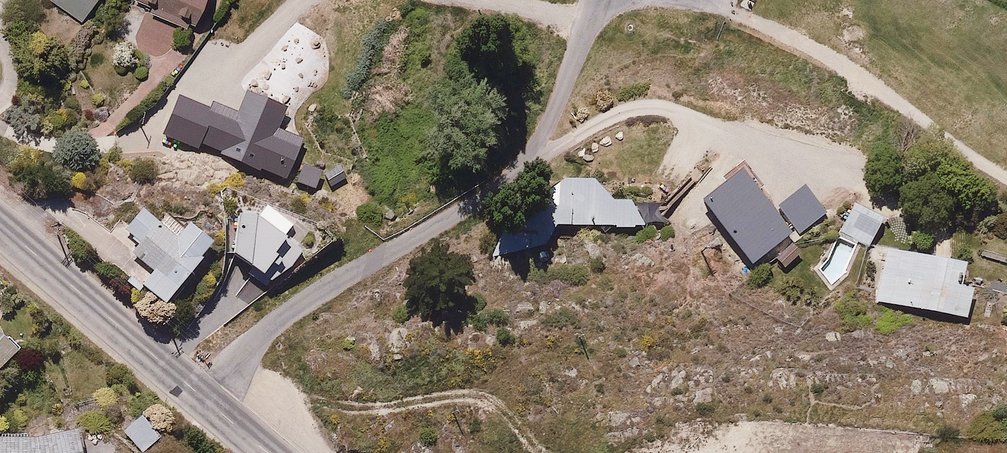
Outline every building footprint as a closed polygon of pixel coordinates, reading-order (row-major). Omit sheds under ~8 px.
[(100,0),(54,0),(84,22),(100,0)] [(135,0),(195,26),(207,0),(135,0)] [(210,107),(180,96),(164,133),(199,148),(200,144),(286,178),(303,138),(279,128),(286,105),(247,91),(238,111),(214,102),(210,107)] [(322,170),(303,164),(298,181),(316,187),(322,170)] [(340,165),(324,173),(331,186),(347,177),(340,165)] [(753,264),(794,230),(743,169),(704,199),(753,264)] [(613,198),(595,178),(559,177),(557,203),(549,203),(548,221),(647,226),(633,200),(613,198)] [(805,183),(779,205),(801,233),(827,212),(805,183)] [(236,220),(231,250),(267,275),(276,263),(289,273),(302,255),(308,259),(325,236),(269,196),(257,214),(245,206),(236,220)] [(868,246),(888,214),(859,197),(840,229),(868,246)] [(171,303),(220,241),(194,221),(184,234),(149,207),(129,233),(144,245),(138,253),(158,269),(146,284),(171,303)] [(965,284),(969,263),(873,244),(868,268),(879,270),(873,298),(969,318),(975,286),(965,284)] [(21,347),(0,326),(0,368),(21,347)] [(142,412),(125,431),(146,450),(163,431),(142,412)] [(80,430),(0,435),(0,452),(81,452),(80,430)]
